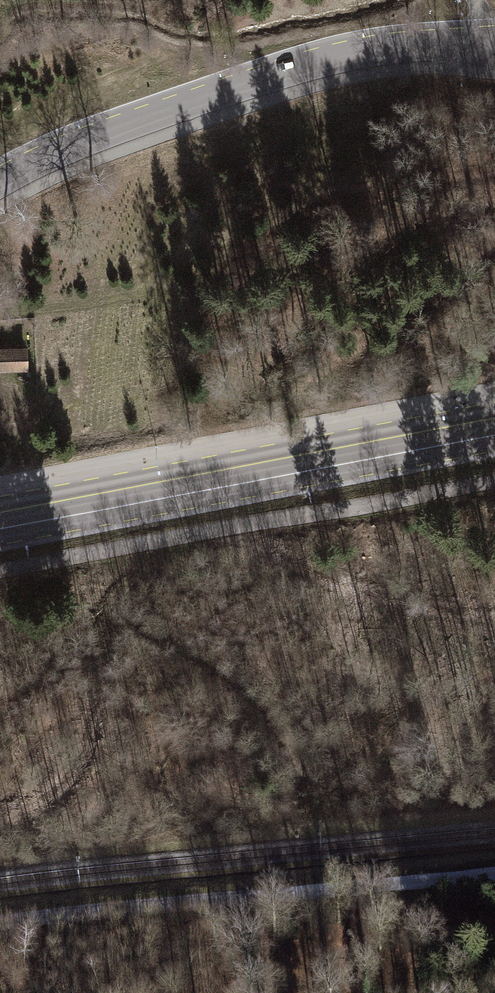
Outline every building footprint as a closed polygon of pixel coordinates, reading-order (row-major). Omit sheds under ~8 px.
[(0,346),(0,370),(27,368),(26,345),(0,346)]
